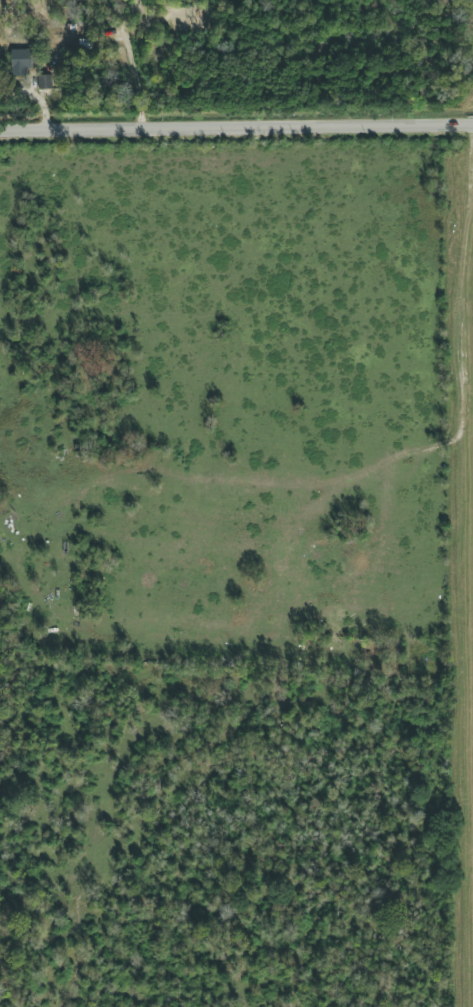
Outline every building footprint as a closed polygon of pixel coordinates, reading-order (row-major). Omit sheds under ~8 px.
[(36,49),(9,50),(10,76),(27,75),(27,67),(37,66),(36,49)] [(38,90),(51,90),(51,75),(38,75),(38,90)]
